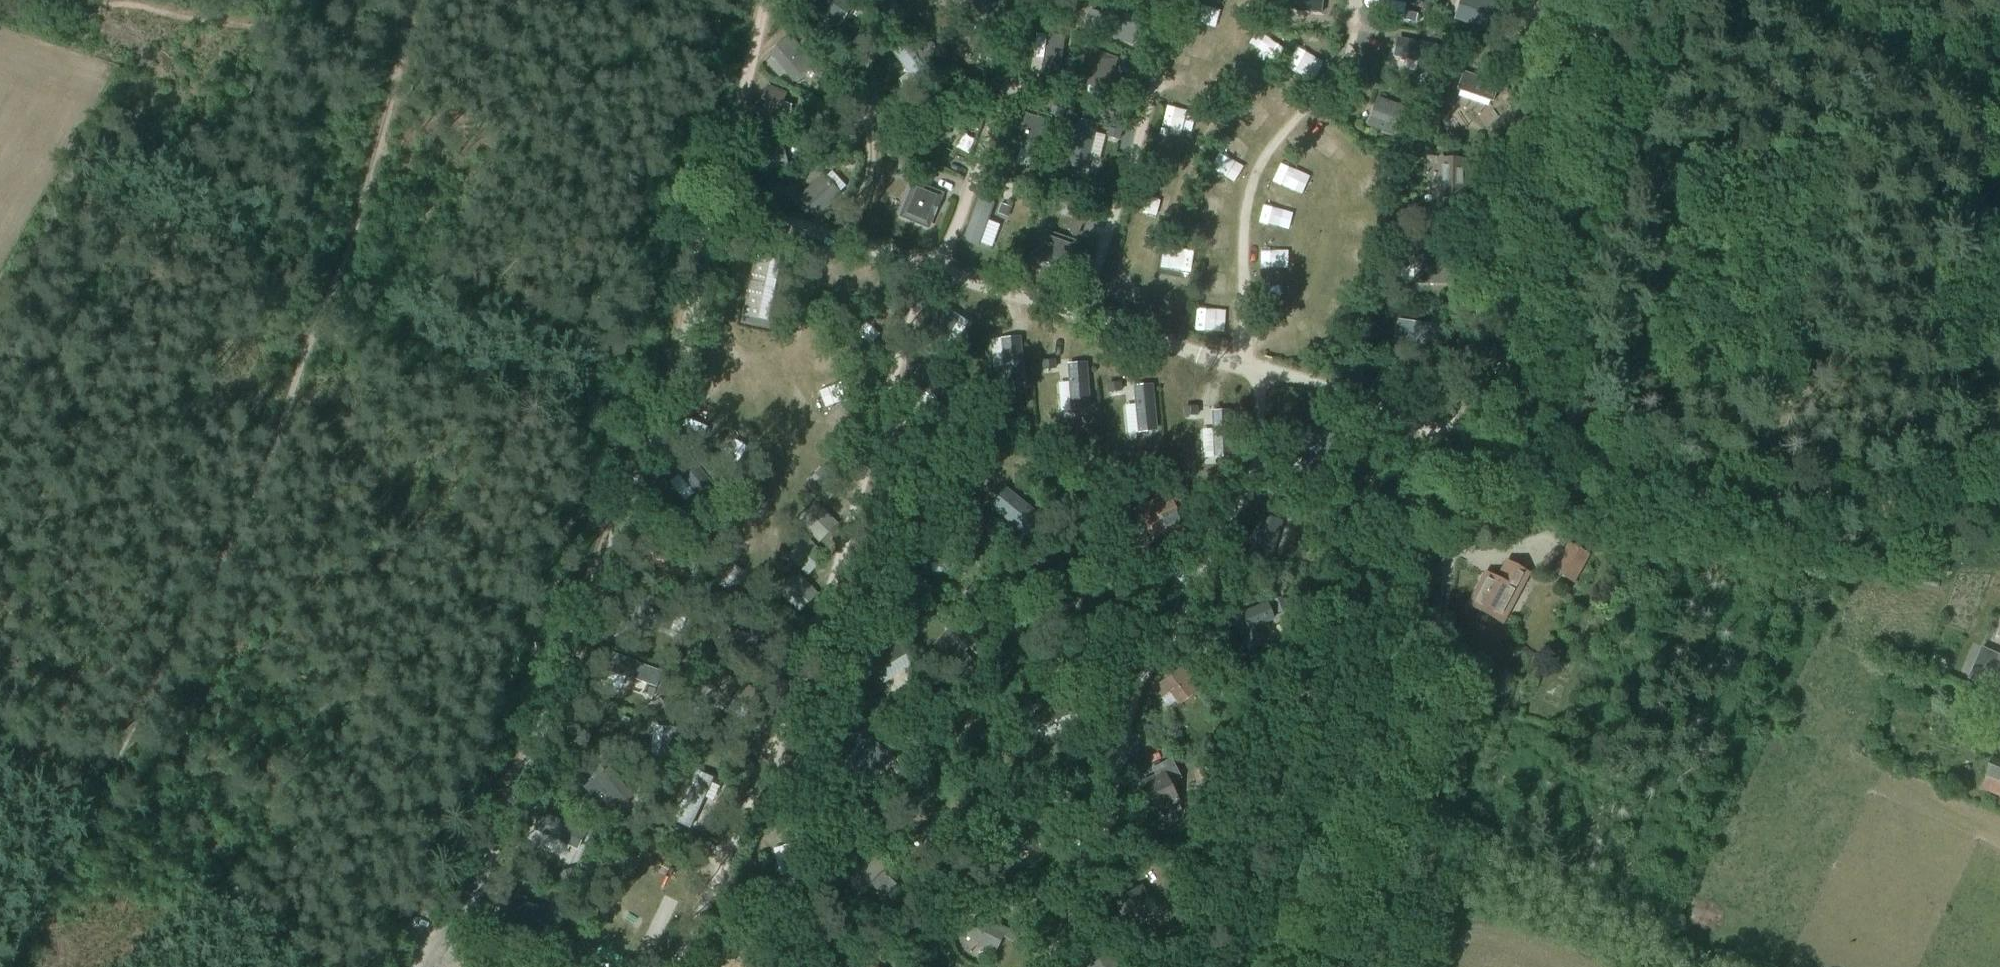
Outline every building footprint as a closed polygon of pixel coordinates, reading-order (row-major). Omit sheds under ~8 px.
[(840,28),(856,2),(854,0),(813,0),(808,8),(840,28)] [(982,16),(996,4),(993,0),(968,0),(982,16)] [(1286,9),(1317,11),(1317,0),(1286,0),(1286,9)] [(1465,5),(1458,16),(1471,24),(1478,14),(1493,24),(1500,12),(1499,11),(1503,5),(1495,0),(1458,0),(1465,5)] [(1090,8),(1083,27),(1133,44),(1139,25),(1090,8)] [(1404,9),(1403,17),(1411,19),(1413,11),(1404,9)] [(964,14),(956,21),(961,28),(970,21),(964,14)] [(1062,30),(1025,40),(1029,51),(1065,41),(1062,30)] [(965,31),(958,44),(997,63),(1003,50),(965,31)] [(790,35),(769,52),(793,82),(814,64),(790,35)] [(1398,40),(1394,57),(1439,67),(1443,49),(1398,40)] [(906,42),(892,52),(918,87),(932,76),(906,42)] [(1115,60),(1092,51),(1081,82),(1104,90),(1115,60)] [(1121,56),(1118,64),(1130,68),(1133,60),(1121,56)] [(1428,67),(1425,79),(1434,81),(1436,69),(1428,67)] [(1463,71),(1456,93),(1460,95),(1459,97),(1488,107),(1489,104),(1492,106),(1500,83),(1463,71)] [(1045,82),(1043,94),(1052,96),(1054,83),(1045,82)] [(756,109),(755,125),(776,126),(776,124),(791,125),(792,105),(782,101),(785,94),(766,86),(760,100),(764,101),(760,109),(756,109)] [(1405,107),(1377,97),(1366,127),(1394,137),(1405,107)] [(1052,106),(1050,114),(1062,118),(1064,110),(1052,106)] [(1414,106),(1410,114),(1426,120),(1429,112),(1414,106)] [(1024,111),(1014,146),(1020,148),(1036,152),(1040,154),(1042,146),(1051,119),(1024,111)] [(1081,120),(1069,164),(1087,169),(1098,124),(1081,120)] [(1449,128),(1445,131),(1451,139),(1455,136),(1449,128)] [(784,145),(751,152),(756,173),(789,166),(784,145)] [(1466,159),(1438,158),(1437,198),(1465,199),(1466,159)] [(925,167),(922,176),(932,181),(936,172),(925,167)] [(819,177),(795,199),(811,216),(834,194),(819,177)] [(914,184),(901,216),(927,227),(931,218),(933,218),(938,205),(936,205),(940,195),(914,184)] [(1020,185),(1016,193),(1025,198),(1029,189),(1020,185)] [(977,198),(962,242),(979,248),(994,205),(977,198)] [(1002,204),(998,213),(1007,217),(1010,207),(1002,204)] [(1453,212),(1453,224),(1464,224),(1464,212),(1453,212)] [(1074,219),(1070,232),(1079,235),(1083,223),(1074,219)] [(1043,231),(1034,256),(1046,260),(1045,262),(1059,267),(1060,265),(1066,267),(1075,243),(1043,231)] [(755,252),(742,315),(758,318),(771,255),(755,252)] [(1414,255),(1414,284),(1452,284),(1453,256),(1414,255)] [(943,308),(921,348),(937,357),(958,316),(943,308)] [(1434,325),(1398,320),(1396,336),(1415,339),(1412,358),(1428,361),(1434,325)] [(1020,337),(1002,338),(1006,384),(1024,382),(1020,337)] [(948,351),(942,362),(948,366),(955,355),(948,351)] [(1056,360),(1043,361),(1043,369),(1056,368),(1056,360)] [(1087,363),(1069,364),(1072,410),(1090,409),(1087,363)] [(920,367),(909,381),(946,409),(957,394),(920,367)] [(993,378),(984,379),(986,391),(995,390),(993,378)] [(1122,382),(1108,384),(1109,391),(1122,390),(1122,382)] [(900,392),(899,396),(904,400),(912,389),(905,385),(900,392)] [(1153,385),(1135,387),(1139,432),(1157,431),(1153,385)] [(1328,402),(1324,411),(1337,416),(1341,407),(1328,402)] [(1198,407),(1185,407),(1185,415),(1199,414),(1198,407)] [(1231,410),(1213,411),(1215,457),(1233,456),(1231,410)] [(1312,427),(1302,470),(1330,477),(1340,434),(1312,427)] [(688,456),(673,467),(679,474),(694,493),(702,503),(717,491),(688,456)] [(657,466),(653,477),(661,480),(664,468),(657,466)] [(1041,518),(1005,489),(991,507),(1027,536),(1041,518)] [(958,490),(953,498),(964,504),(969,497),(958,490)] [(1172,494),(1139,507),(1152,538),(1169,531),(1175,545),(1190,539),(1172,494)] [(1254,541),(1250,556),(1271,562),(1281,521),(1261,516),(1254,541)] [(938,526),(939,535),(929,536),(933,563),(958,561),(953,533),(952,524),(938,526)] [(1128,530),(1119,534),(1123,544),(1133,539),(1128,530)] [(1574,584),(1591,553),(1568,541),(1551,571),(1574,584)] [(1501,621),(1527,573),(1507,563),(1498,581),(1487,575),(1471,605),(1501,621)] [(1937,588),(1939,578),(1920,574),(1918,585),(1937,588)] [(641,596),(632,619),(668,632),(676,609),(641,596)] [(1282,597),(1273,600),(1278,611),(1287,608),(1282,597)] [(1261,644),(1254,626),(1270,619),(1264,604),(1231,618),(1237,633),(1239,632),(1247,650),(1261,644)] [(881,683),(901,670),(889,650),(896,646),(888,632),(873,641),(879,650),(866,658),(881,683)] [(946,634),(933,646),(961,675),(974,663),(946,634)] [(1983,648),(1970,679),(1992,689),(1989,697),(1999,701),(1999,655),(1983,648)] [(612,654),(606,671),(610,673),(625,678),(631,680),(632,679),(656,688),(662,672),(637,664),(637,663),(612,654)] [(1181,667),(1152,691),(1159,700),(1169,692),(1176,701),(1175,701),(1179,706),(1197,690),(1191,682),(1192,681),(1181,667)] [(1093,681),(1079,686),(1081,693),(1095,688),(1093,681)] [(1076,710),(1071,694),(1060,698),(1059,696),(1026,708),(1032,727),(1066,715),(1065,713),(1076,710)] [(661,699),(650,707),(655,715),(666,707),(661,699)] [(660,755),(658,773),(676,775),(681,728),(663,727),(660,755)] [(895,759),(871,738),(847,764),(871,786),(895,759)] [(1860,743),(1858,749),(1864,752),(1866,746),(1860,743)] [(904,747),(897,754),(904,760),(911,753),(904,747)] [(1998,758),(1997,757),(1988,777),(1999,782),(1999,754),(1998,758)] [(1155,775),(1141,782),(1157,814),(1180,802),(1160,764),(1152,768),(1155,775)] [(610,770),(585,790),(607,817),(632,798),(610,770)] [(694,772),(671,823),(687,830),(711,780),(694,772)] [(1027,811),(1003,815),(1009,852),(1029,849),(1026,833),(1030,832),(1027,811)] [(542,814),(535,831),(577,850),(584,834),(542,814)] [(1125,825),(1117,829),(1122,840),(1130,836),(1125,825)] [(800,841),(784,845),(796,890),(812,886),(800,841)] [(872,856),(851,877),(863,891),(870,884),(883,896),(896,883),(882,871),(884,868),(872,856)] [(572,869),(560,872),(562,880),(574,876),(572,869)] [(1141,885),(1114,903),(1131,929),(1152,916),(1143,903),(1150,899),(1141,885)] [(797,892),(781,897),(784,908),(800,904),(797,892)] [(1039,899),(1033,909),(1042,914),(1047,904),(1039,899)] [(485,903),(479,915),(487,919),(493,906),(485,903)] [(1110,905),(1105,908),(1113,921),(1118,917),(1110,905)] [(1014,942),(1018,933),(978,914),(969,932),(967,937),(969,938),(994,951),(1002,936),(1014,942)] [(1083,961),(1086,966),(1118,966),(1107,948),(1083,961)] [(717,966),(732,966),(733,963),(719,959),(717,966)]
